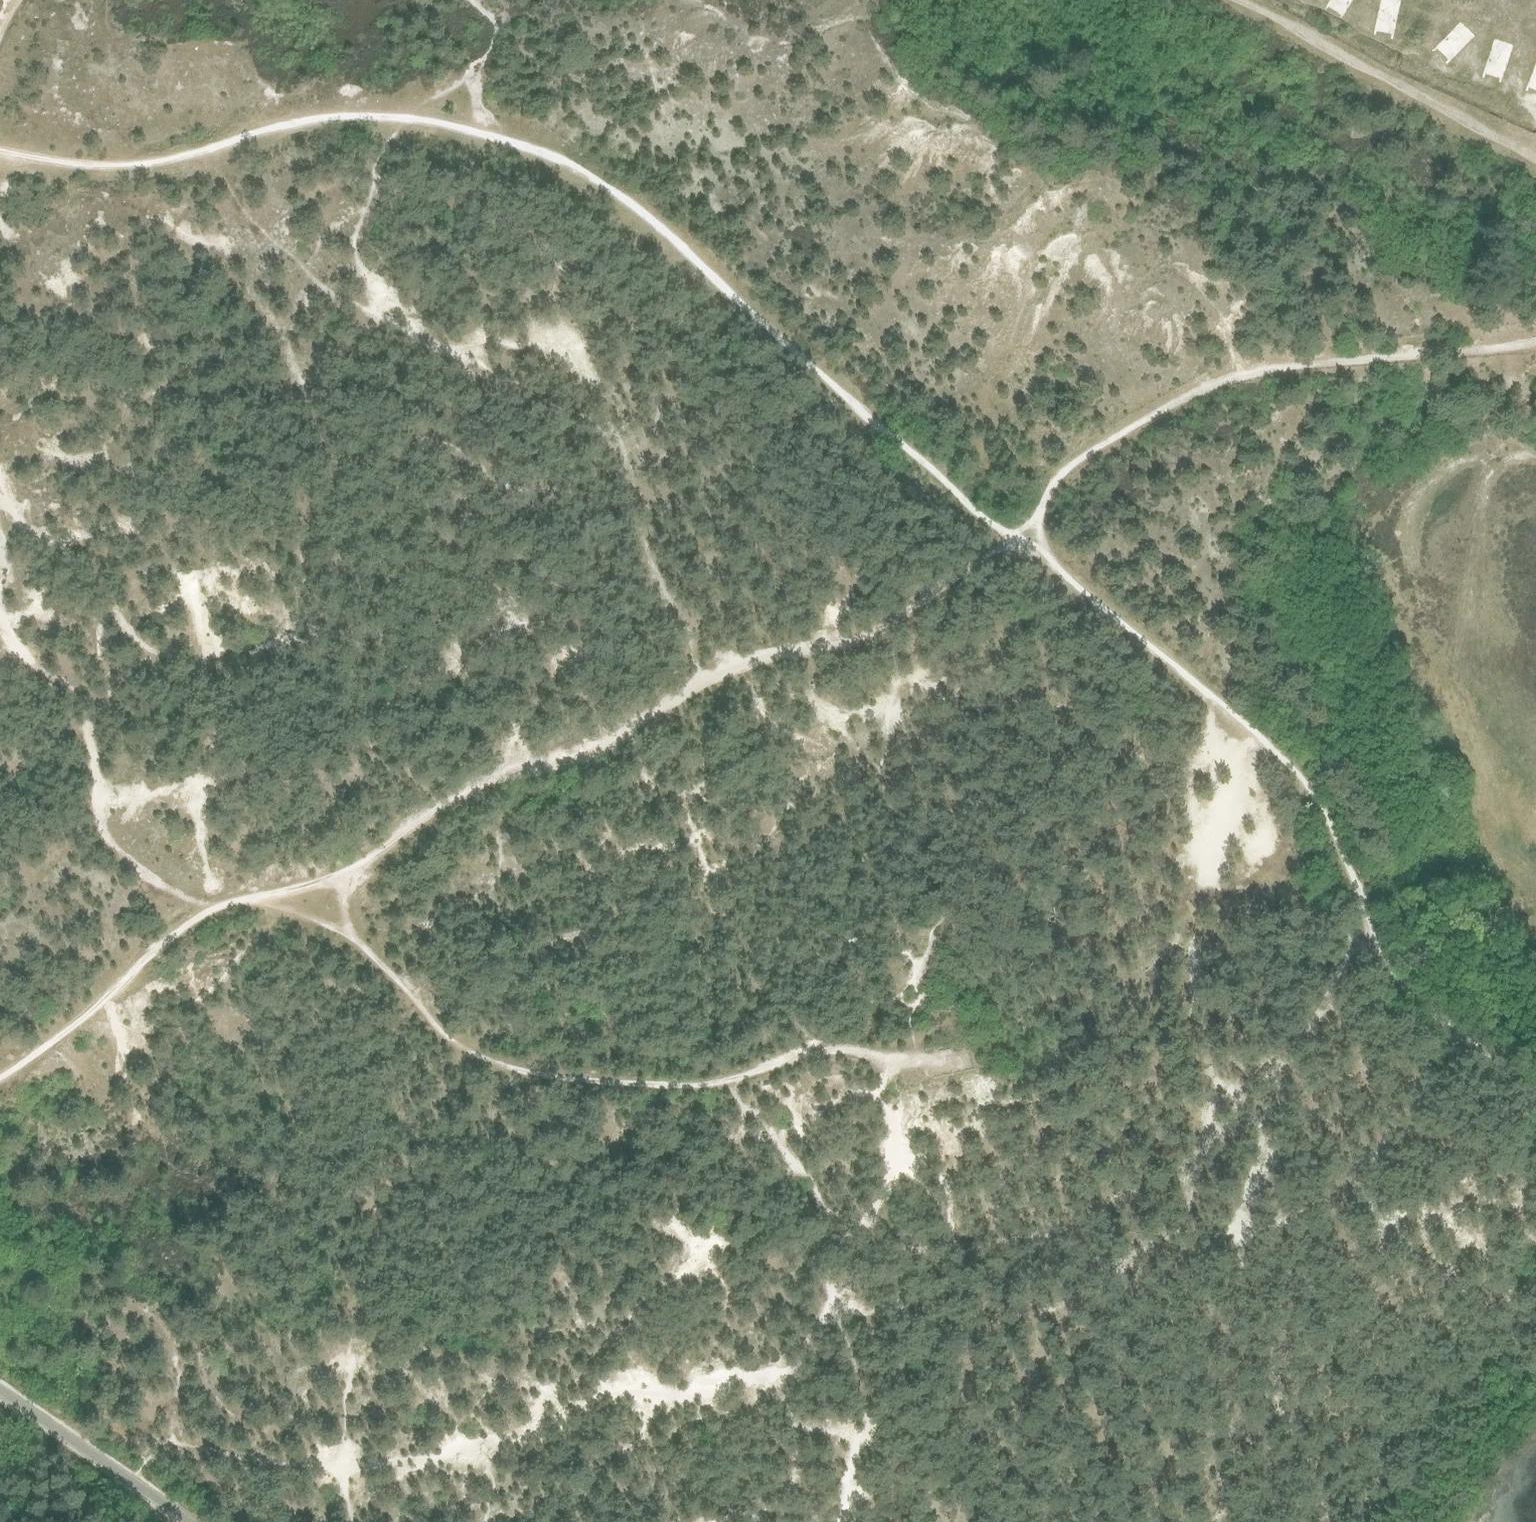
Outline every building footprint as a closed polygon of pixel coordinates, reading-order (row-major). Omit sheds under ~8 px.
[(1347,13),(1363,0),(1336,0),(1347,13)] [(1377,31),(1397,36),(1405,1),(1402,0),(1385,0),(1377,31)] [(1468,19),(1442,44),(1456,58),(1482,34),(1468,19)] [(1500,34),(1488,68),(1507,74),(1518,40),(1500,34)]
